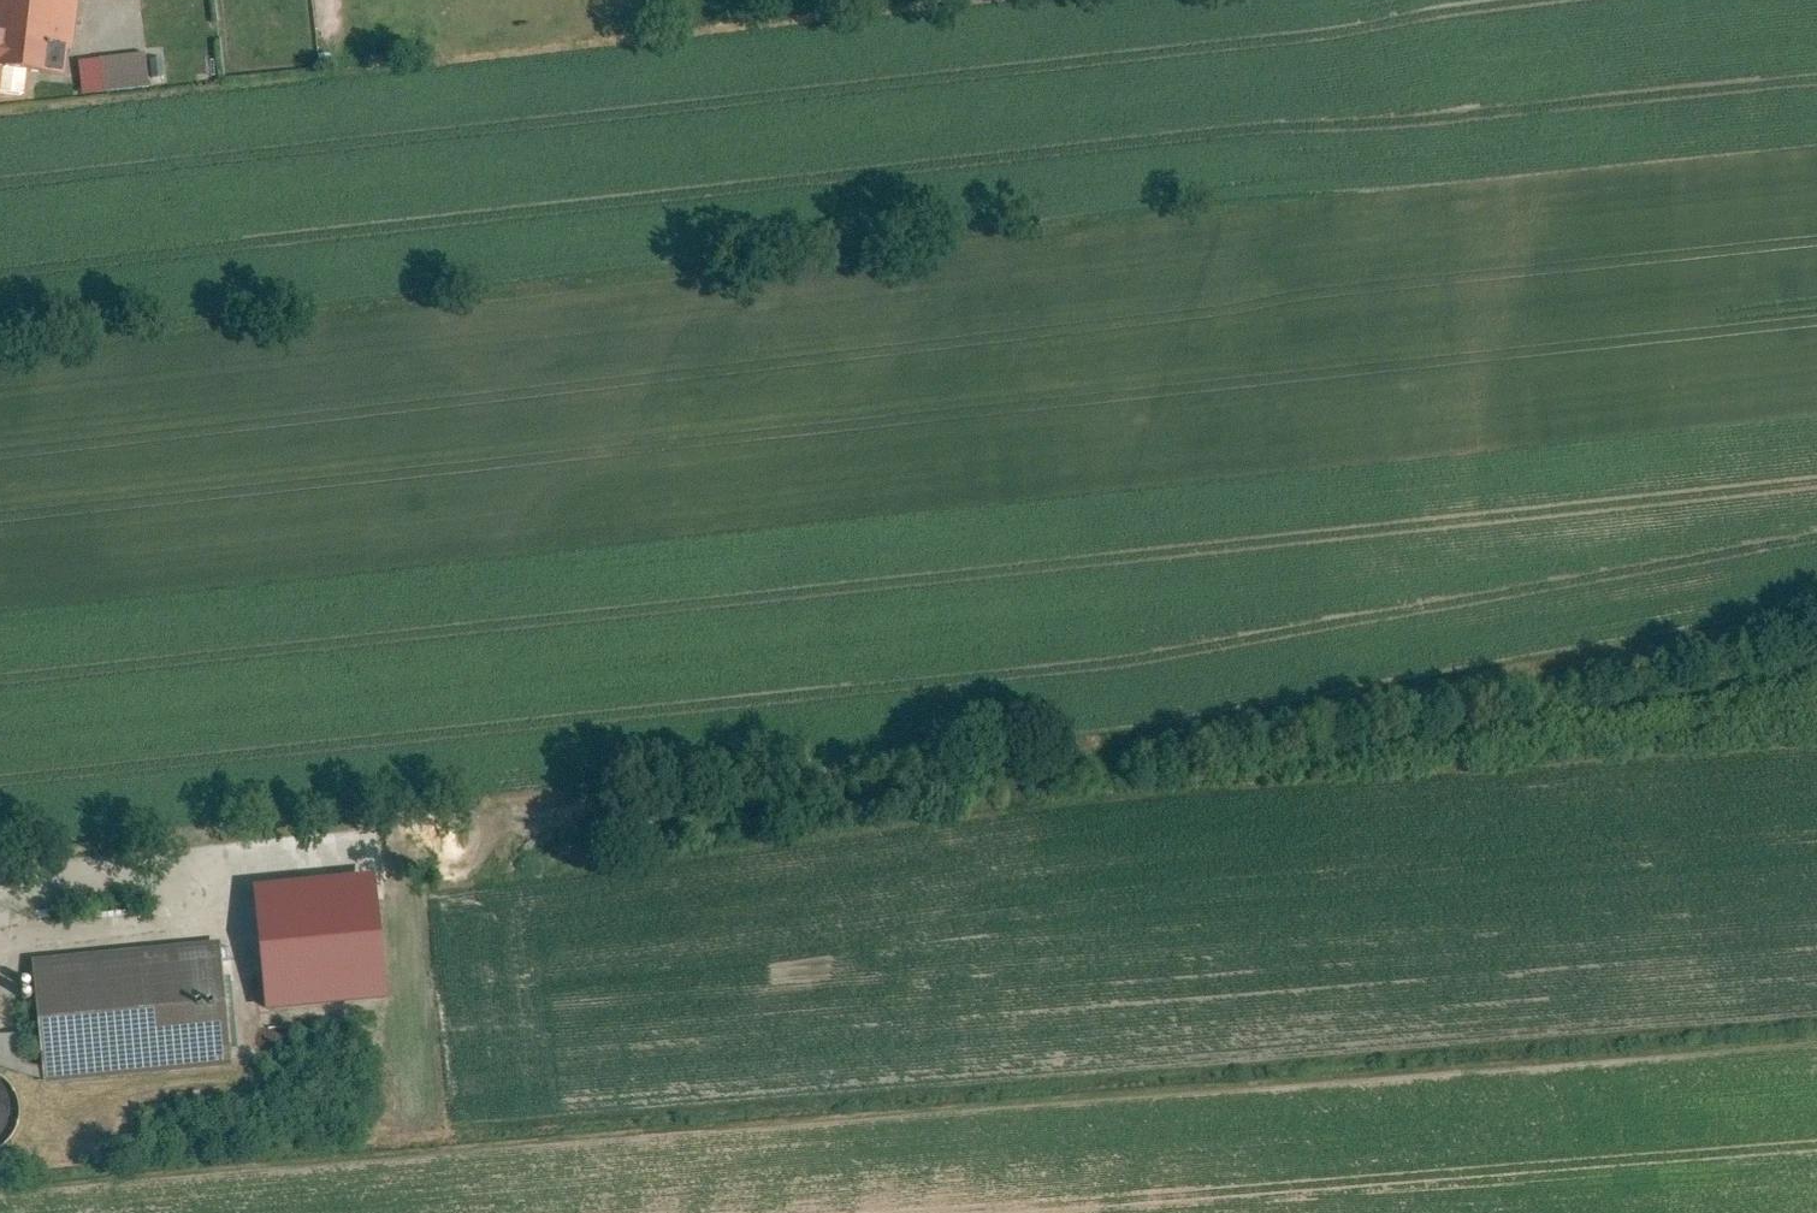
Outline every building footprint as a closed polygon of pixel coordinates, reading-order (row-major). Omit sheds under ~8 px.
[(1,76),(69,85),(79,0),(0,0),(0,83),(1,76)] [(75,59),(77,93),(148,89),(146,55),(75,59)] [(219,947),(31,966),(43,1089),(231,1071),(219,947)]
